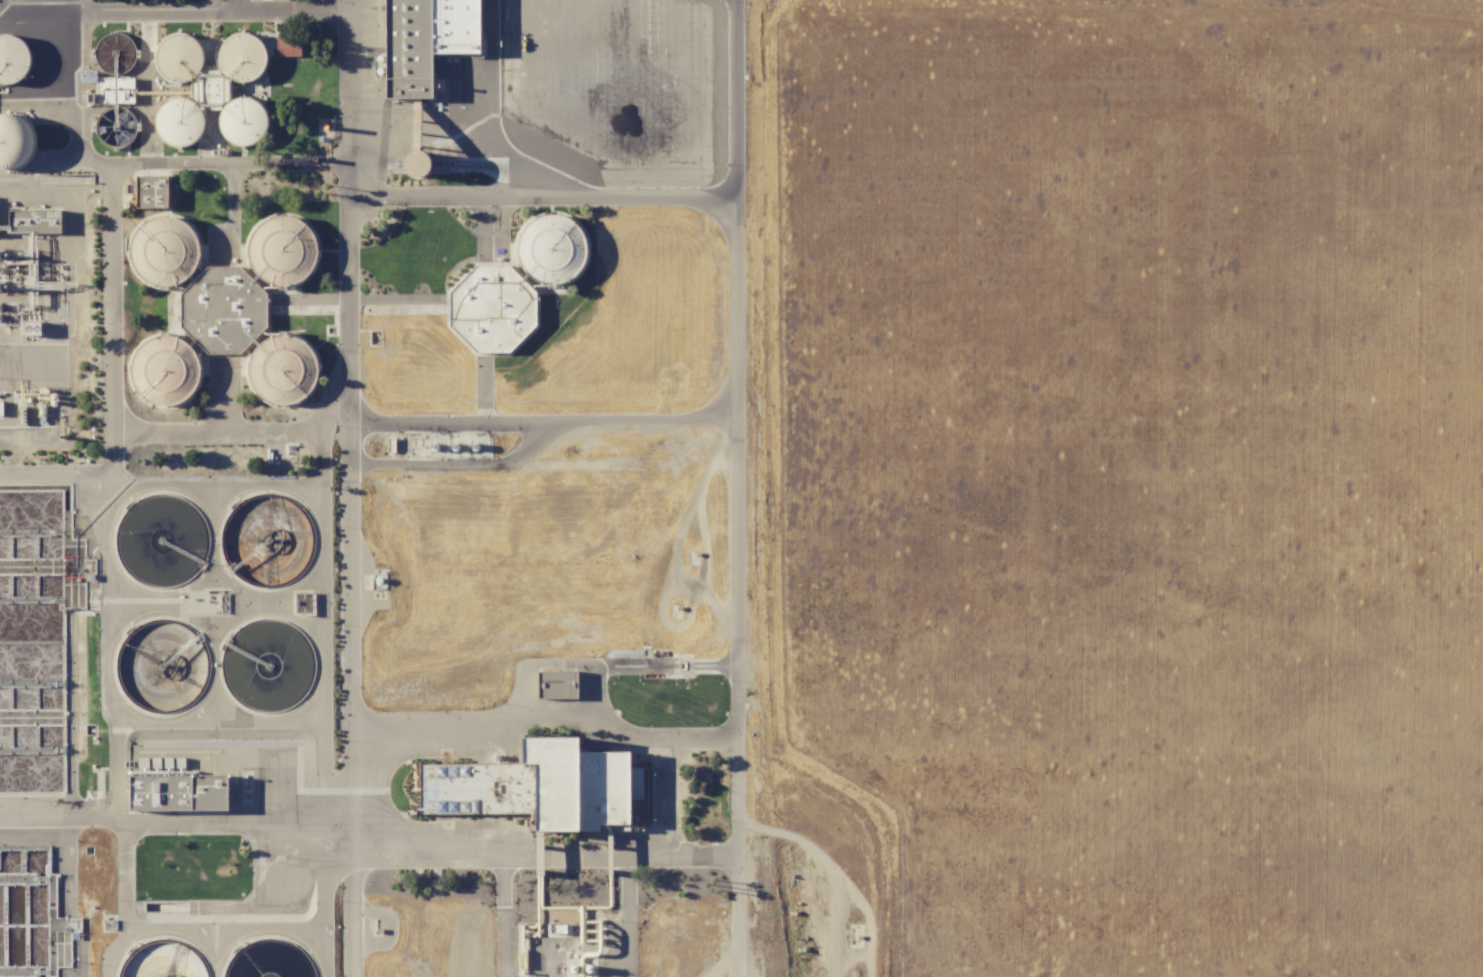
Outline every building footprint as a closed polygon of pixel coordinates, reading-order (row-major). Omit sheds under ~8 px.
[(385,98),(431,97),(431,52),(479,52),(479,0),(384,0),(385,98)] [(244,82),(251,81),(258,78),(263,73),(267,67),(269,60),(269,52),(266,46),(262,40),(257,35),(250,32),(243,31),(236,32),(230,35),(224,40),(220,46),(218,53),(219,60),(221,67),(225,73),(230,78),(237,81),(244,82)] [(13,81),(19,78),(24,73),(28,67),(30,61),(30,54),(28,47),(24,41),(19,37),(12,34),(5,33),(0,34),(0,81),(6,82),(13,81)] [(180,83),(187,82),(194,79),(199,74),(203,68),(205,61),(205,54),(203,47),(199,41),(193,37),(187,34),(179,33),(172,34),(166,37),(160,42),(157,48),(155,55),(155,62),(157,69),(161,75),(166,80),(173,83),(180,83)] [(276,56),(301,55),(300,35),(275,35),(276,56)] [(180,145),(187,144),(194,141),(199,136),(203,130),(205,123),(205,116),(203,109),(199,103),(193,99),(187,96),(180,95),(172,96),(166,99),(161,104),(157,110),(155,117),(155,124),(157,131),(161,137),(167,142),(173,144),(180,145)] [(243,145),(250,144),(257,141),(262,136),(266,130),(268,123),(268,116),(266,109),(262,103),(256,98),(250,96),(243,95),(236,96),(229,99),(224,104),(220,110),(218,117),(218,124),(220,131),(224,137),(230,141),(236,144),(243,145)] [(15,166),(22,163),(28,158),(32,151),(34,144),(34,136),(31,128),(27,122),(21,117),(14,114),(6,113),(0,114),(0,167),(7,168),(15,166)] [(417,177),(423,175),(427,172),(430,168),(431,163),(430,158),(427,153),(422,151),(417,150),(412,151),(408,154),(405,158),(404,163),(405,168),(408,173),(412,176),(417,177)] [(8,230),(58,230),(58,209),(8,209),(8,230)] [(525,273),(531,278),(539,281),(548,283),(556,282),(564,279),(572,275),(578,268),(582,261),(584,253),(585,244),(583,236),(579,228),(574,222),(567,216),(559,213),(551,212),(542,212),(534,215),(527,220),(521,226),(517,233),(514,241),(514,250),(516,258),(519,266),(525,273)] [(283,285),(292,283),(299,280),(306,274),(312,268),(315,260),(317,252),(316,243),(314,235),(309,228),(303,222),(296,217),(288,215),(279,214),(271,216),(263,219),(256,224),(251,231),(247,239),(246,247),(246,256),(249,264),(253,271),(259,277),(267,282),(275,284),(283,285)] [(166,285),(174,284),(182,280),(189,275),(194,268),(197,261),(199,252),(198,244),(196,235),(192,228),(186,222),(178,218),(170,215),(162,215),(153,216),(145,220),(139,225),(133,231),(130,239),(128,248),(129,256),(131,264),(136,272),(142,278),(149,282),(157,285),(166,285)] [(447,291),(475,264),(510,264),(536,292),(535,322),(508,351),(475,351),(448,322),(447,291)] [(169,404),(177,403),(185,399),(192,394),(197,387),(201,379),(202,371),(202,363),(199,354),(195,347),(189,341),(182,337),(173,334),(165,333),(156,335),(149,338),(142,344),(137,350),(133,358),(132,367),(132,375),(135,383),(139,391),(145,397),(152,401),(160,404),(169,404)] [(285,404),(293,402),(301,399),(308,393),(313,387),(316,379),(318,371),(317,362),(315,354),(311,346),(305,340),(297,336),(289,333),(281,333),(272,334),(264,338),(258,343),(252,350),(249,358),(247,366),(248,375),(250,383),(255,390),(261,396),(268,401),(276,403),(285,404)] [(576,670),(537,671),(537,697),(577,696),(576,670)] [(417,813),(532,813),(532,830),(608,830),(608,824),(628,824),(628,799),(642,799),(642,766),(629,766),(629,751),(578,751),(578,736),(521,737),(521,746),(517,746),(517,763),(417,763),(417,813)]
